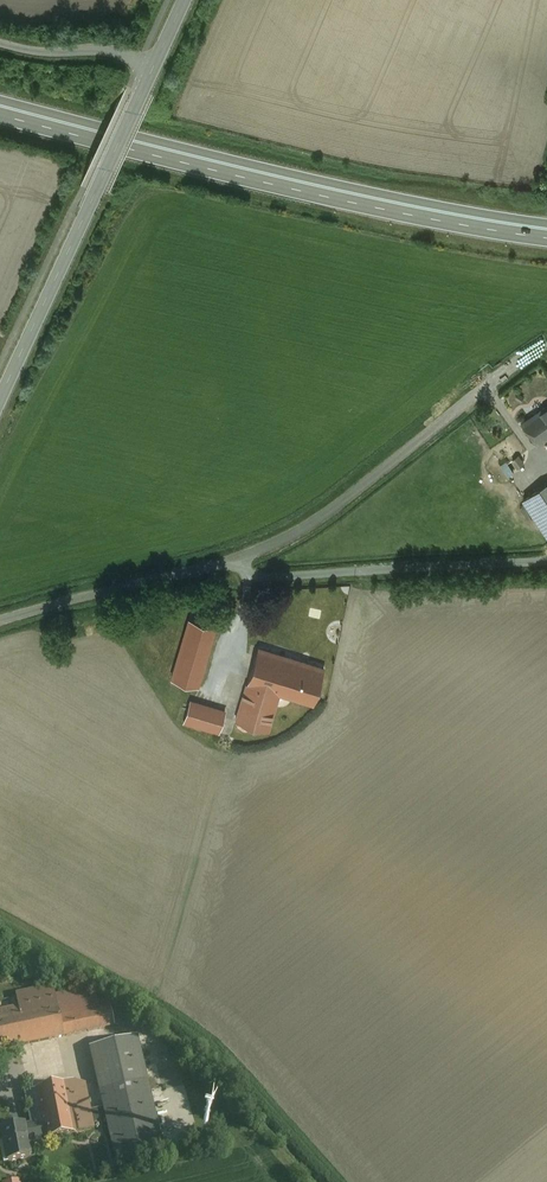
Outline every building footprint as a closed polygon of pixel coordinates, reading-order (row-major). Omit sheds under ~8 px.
[(539,413),(546,425),(546,408),(539,413)] [(538,412),(524,421),(538,441),(546,435),(546,425),(539,413),(538,412)] [(524,462),(519,455),(513,459),(518,467),(524,462)] [(524,498),(546,532),(546,483),(524,498)] [(215,626),(189,619),(172,678),(197,685),(215,626)] [(323,667),(259,647),(258,647),(258,648),(248,682),(247,682),(247,683),(278,693),(312,703),(313,704),(313,703),(313,702),(323,668),(324,669),(324,667),(323,667)] [(278,693),(247,683),(236,719),(236,720),(268,730),(268,729),(267,729),(278,693)] [(216,709),(190,701),(184,722),(210,730),(216,709)] [(225,711),(216,709),(210,730),(218,733),(225,711)] [(15,995),(17,1007),(0,1011),(0,1050),(113,1025),(109,1004),(58,1015),(52,987),(15,995)] [(136,1037),(90,1048),(115,1158),(161,1147),(136,1037)] [(84,1083),(74,1081),(64,1083),(75,1132),(93,1128),(84,1083)] [(64,1083),(24,1091),(29,1118),(31,1118),(40,1116),(41,1122),(44,1138),(44,1139),(75,1132),(64,1083)] [(23,1124),(0,1128),(4,1149),(1,1150),(3,1162),(29,1157),(26,1142),(44,1138),(41,1122),(23,1125),(23,1124)]
